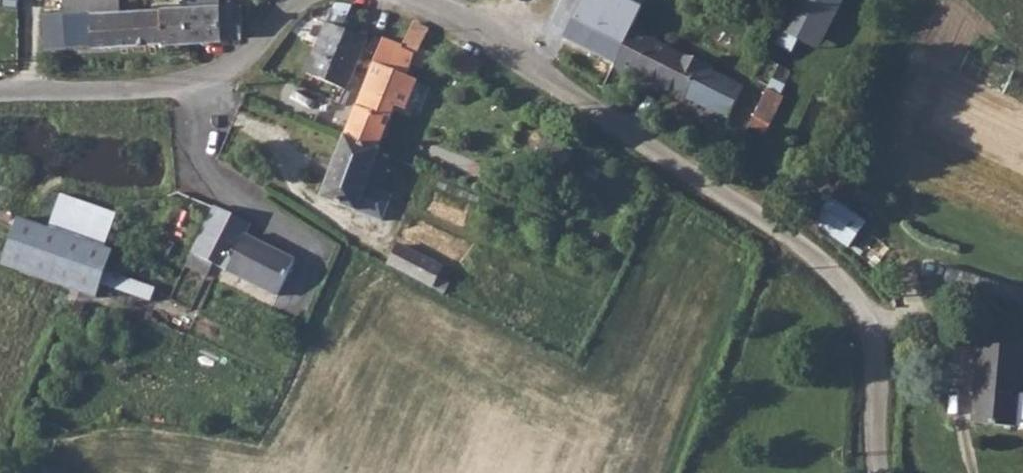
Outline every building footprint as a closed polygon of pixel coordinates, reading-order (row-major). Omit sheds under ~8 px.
[(189,42),(183,4),(116,12),(114,0),(60,0),(61,24),(45,27),(45,32),(37,34),(40,58),(189,42)] [(189,42),(241,36),(240,27),(248,24),(245,2),(230,2),(230,12),(220,17),(210,9),(216,0),(183,0),(183,4),(189,42)] [(230,2),(225,0),(216,0),(210,9),(220,17),(230,12),(230,2)] [(561,41),(614,65),(629,30),(633,21),(590,0),(579,0),(561,41)] [(827,21),(836,0),(792,0),(788,8),(827,21)] [(816,44),(827,21),(788,8),(779,26),(816,44)] [(398,41),(414,50),(423,30),(410,23),(398,41)] [(341,87),(362,41),(327,24),(304,68),(341,87)] [(629,30),(614,65),(751,126),(757,115),(770,87),(772,84),(748,72),(741,81),(629,30)] [(359,89),(391,99),(401,104),(414,77),(404,72),(406,67),(414,50),(398,41),(387,35),(365,79),(359,89)] [(419,73),(427,57),(414,50),(406,67),(419,73)] [(770,87),(757,115),(768,119),(781,94),(770,87)] [(344,131),(378,143),(391,99),(359,89),(344,131)] [(366,181),(378,143),(344,131),(322,194),(358,206),(366,181)] [(366,181),(358,206),(384,215),(392,190),(366,181)] [(804,214),(846,241),(862,216),(820,189),(804,214)] [(9,266),(101,293),(116,245),(109,242),(117,211),(65,196),(53,226),(23,218),(9,266)] [(213,262),(277,292),(293,259),(244,234),(247,221),(216,206),(186,264),(206,274),(213,262)] [(430,284),(435,274),(440,264),(399,242),(388,262),(430,284)] [(430,284),(444,291),(447,281),(435,274),(430,284)] [(970,422),(1022,428),(1022,395),(1015,394),(1021,343),(979,338),(970,422)]
